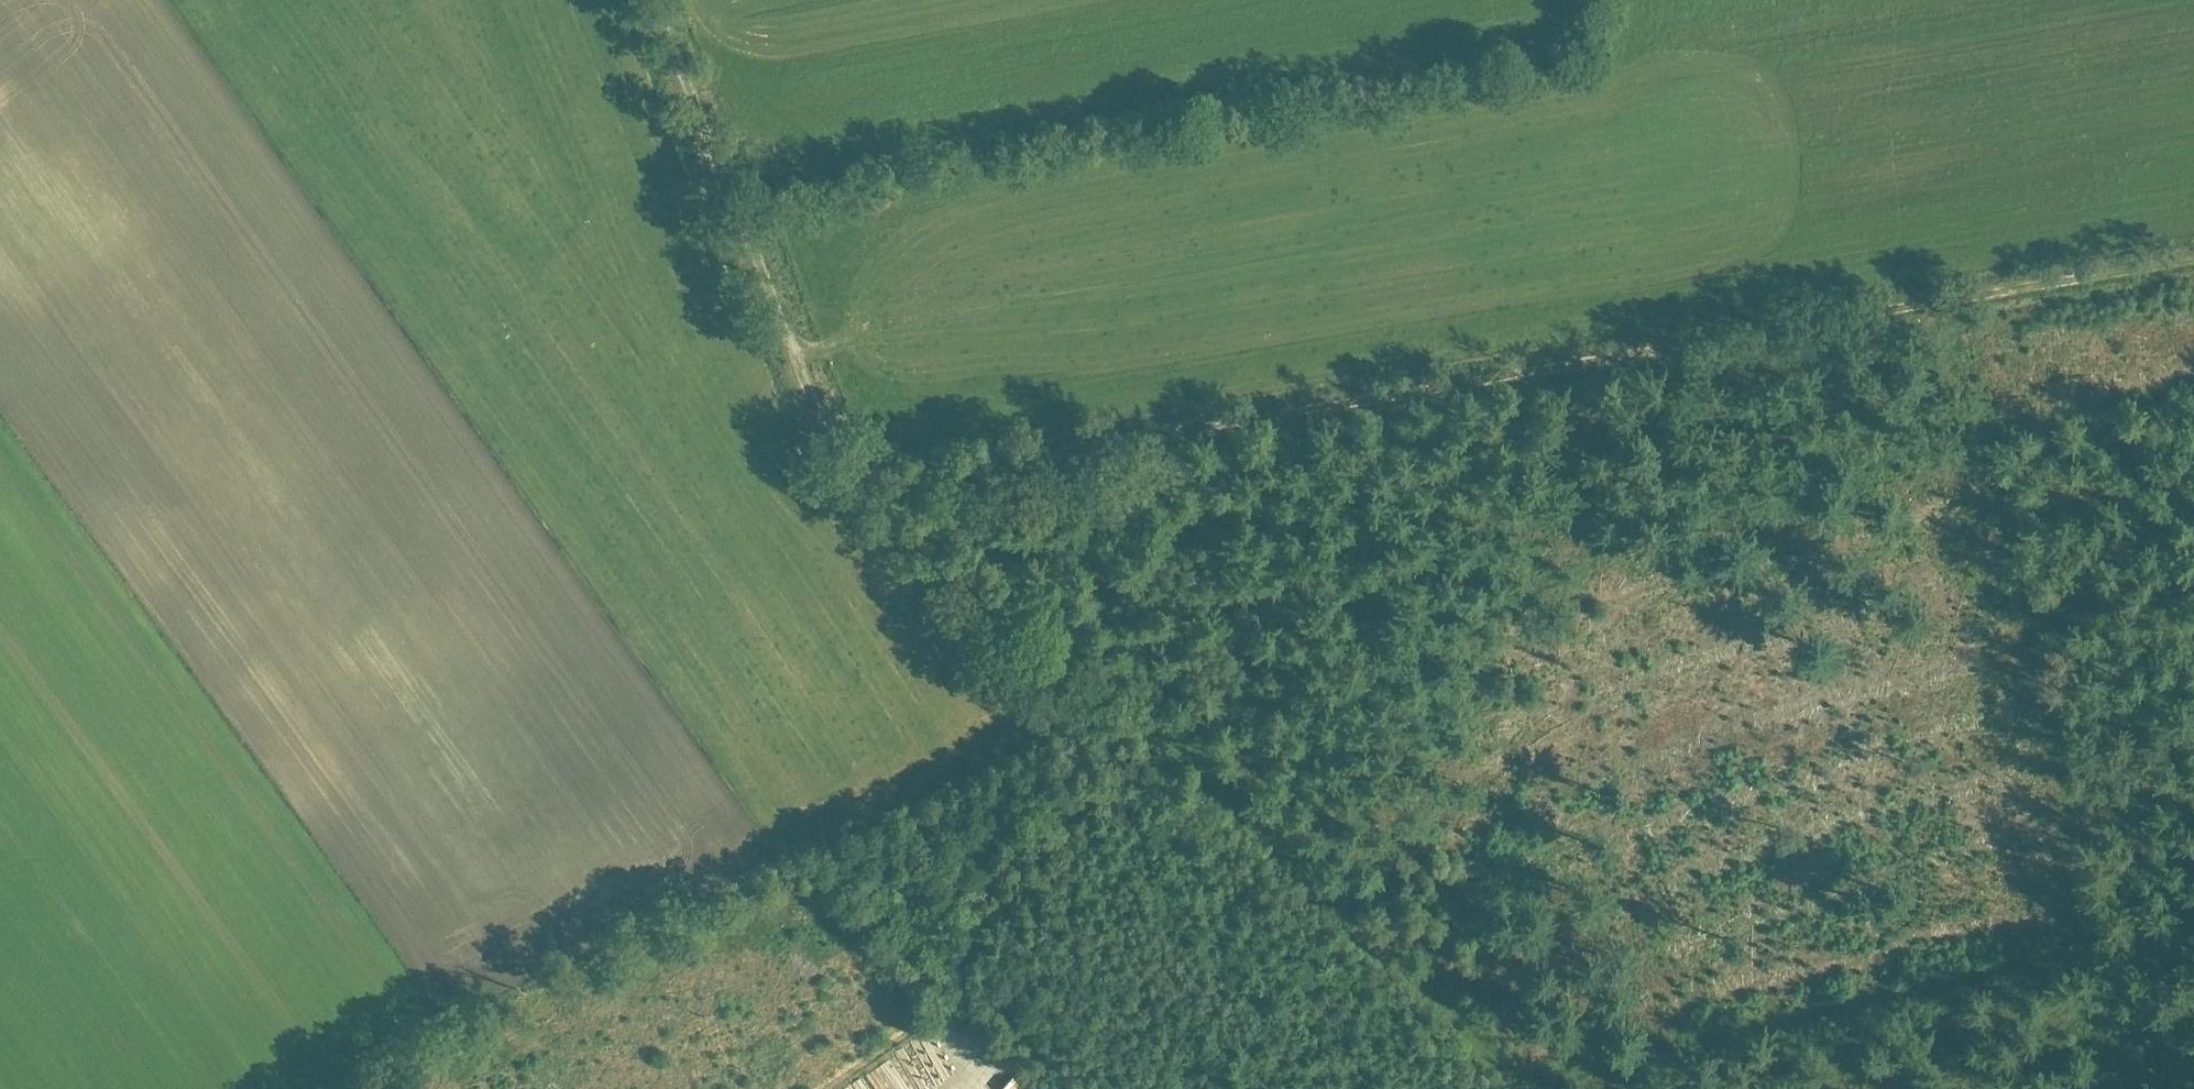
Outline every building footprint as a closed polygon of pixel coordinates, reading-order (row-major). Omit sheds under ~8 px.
[(983,1088),(1016,1088),(1019,1085),(997,1069),(983,1088)]
